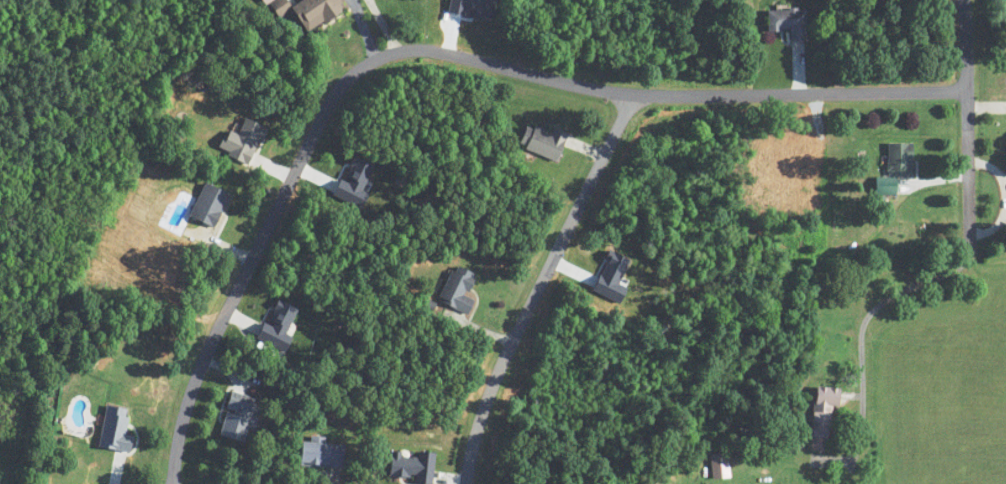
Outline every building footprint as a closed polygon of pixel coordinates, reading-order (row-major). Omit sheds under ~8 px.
[(338,0),(302,0),(291,7),(286,0),(274,0),(269,3),(279,19),(293,10),(307,33),(344,10),(338,0)] [(790,31),(790,41),(807,41),(807,9),(768,9),(769,31),(790,31)] [(557,162),(567,137),(529,122),(519,147),(557,162)] [(912,145),(889,145),(889,173),(912,173),(912,145)] [(897,178),(876,178),(876,195),(897,195),(897,178)] [(190,219),(215,228),(228,193),(203,184),(190,219)] [(468,314),(474,300),(466,297),(476,274),(455,266),(439,302),(468,314)] [(831,406),(840,406),(840,388),(814,387),(813,439),(830,439),(831,406)] [(260,401),(231,393),(219,436),(248,444),(260,401)] [(129,455),(133,438),(124,436),(130,411),(108,406),(98,447),(129,455)] [(342,471),(344,446),(302,442),(300,467),(342,471)]
